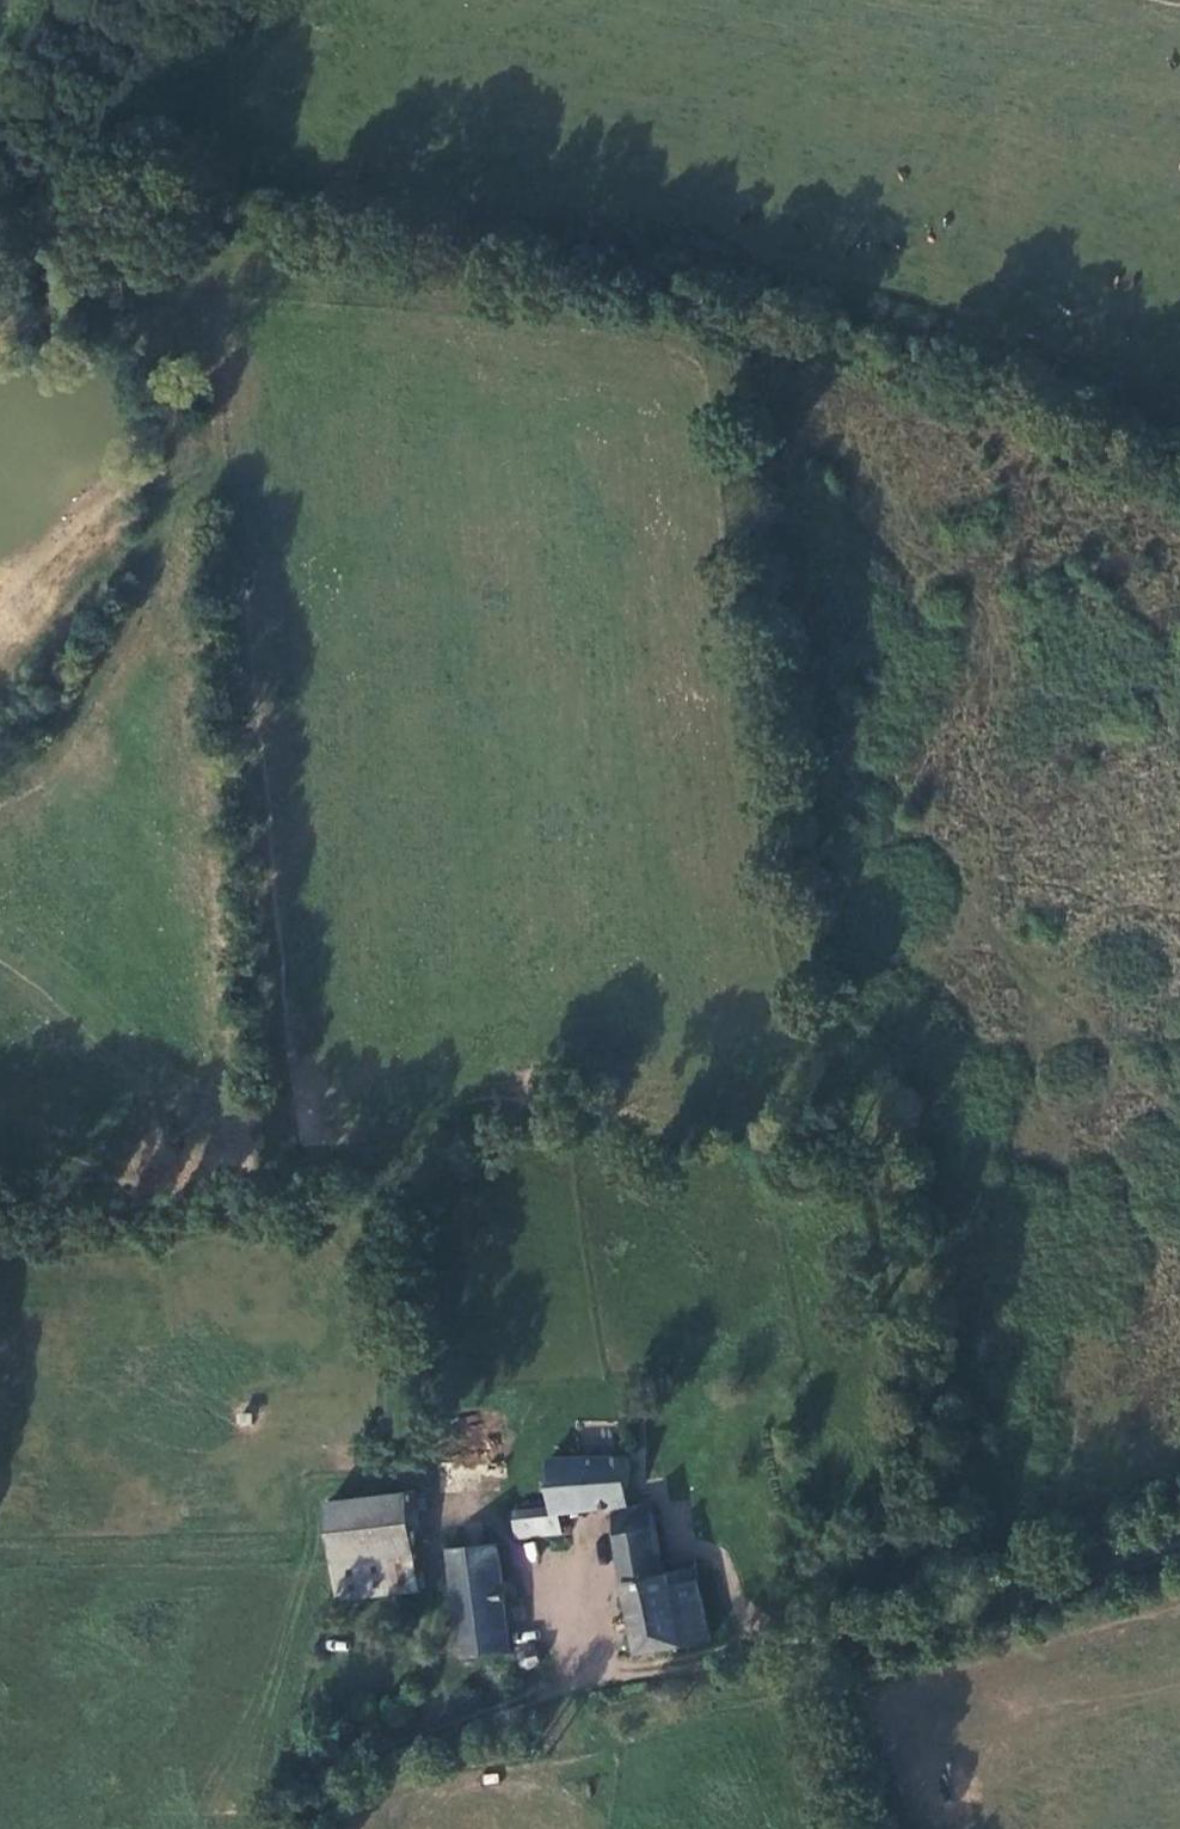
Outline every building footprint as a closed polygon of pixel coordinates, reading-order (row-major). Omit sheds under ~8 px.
[(552,1507),(516,1507),(516,1532),(561,1530),(563,1509),(630,1500),(630,1453),(552,1454),(552,1507)] [(414,1549),(408,1492),(329,1499),(335,1557),(414,1549)] [(629,1586),(642,1648),(711,1636),(708,1612),(696,1563),(665,1569),(653,1502),(617,1509),(629,1572),(629,1586)] [(505,1540),(452,1546),(464,1651),(513,1646),(505,1540)] [(521,1658),(525,1662),(533,1663),(538,1661),(541,1655),(540,1650),(535,1646),(529,1644),(524,1647),(521,1652),(521,1658)]
